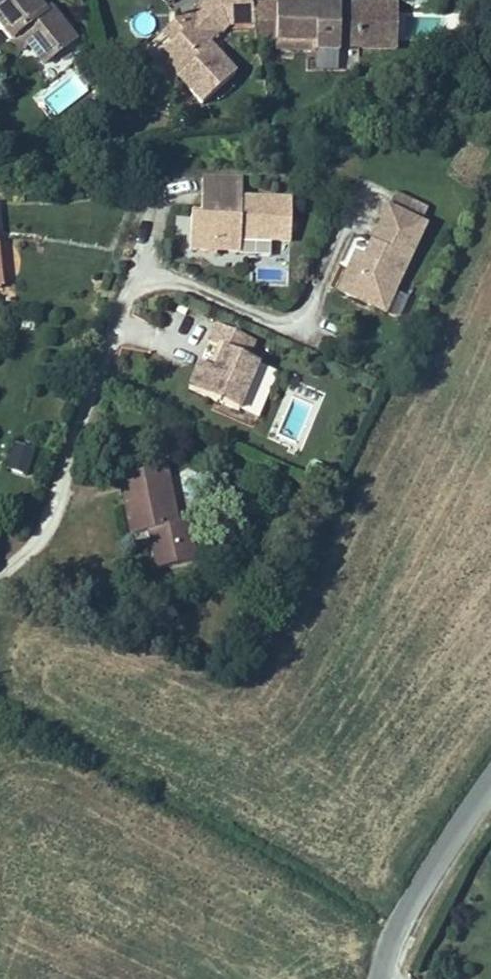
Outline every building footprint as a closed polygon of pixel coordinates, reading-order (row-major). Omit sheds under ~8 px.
[(50,0),(30,0),(8,16),(30,48),(39,41),(48,54),(61,73),(94,51),(71,18),(65,22),(50,0)] [(218,35),(226,28),(250,26),(248,0),(207,0),(196,10),(180,23),(186,30),(169,45),(158,55),(177,77),(174,80),(197,106),(232,76),(206,46),(218,35)] [(400,44),(399,0),(318,0),(318,5),(278,5),(278,40),(317,40),(317,51),(342,50),(342,44),(400,44)] [(317,40),(278,40),(278,51),(317,51),(317,40)] [(39,41),(30,48),(39,61),(48,54),(39,41)] [(37,98),(56,120),(90,90),(70,68),(37,98)] [(199,258),(249,257),(249,245),(299,244),(298,203),(248,204),(248,186),(207,187),(208,225),(198,225),(199,258)] [(404,190),(397,206),(431,221),(438,205),(404,190)] [(406,290),(435,223),(431,221),(397,206),(374,258),(369,270),(360,267),(350,290),(388,307),(397,286),(406,290)] [(0,207),(0,291),(23,289),(18,243),(4,244),(0,207)] [(366,254),(360,267),(369,270),(374,258),(366,254)] [(397,311),(406,290),(397,286),(388,307),(397,311)] [(270,346),(230,330),(223,348),(234,352),(225,374),(215,369),(205,395),(256,415),(274,367),(263,363),(270,346)] [(234,352),(223,348),(215,369),(225,374),(234,352)] [(26,478),(35,454),(13,446),(4,470),(26,478)] [(179,474),(136,485),(150,543),(166,539),(175,574),(213,565),(204,529),(194,532),(179,474)]
